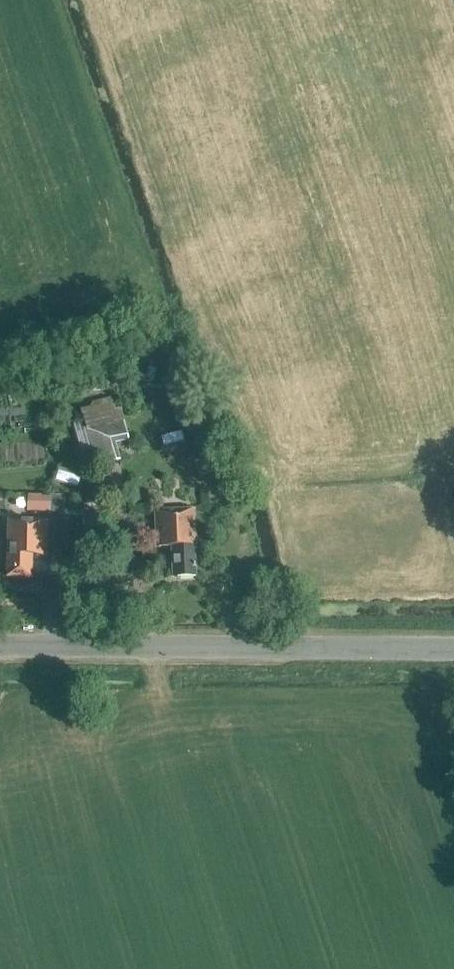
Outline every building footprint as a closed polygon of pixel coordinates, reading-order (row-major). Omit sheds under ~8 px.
[(85,380),(87,393),(97,392),(95,379),(85,380)] [(127,441),(117,397),(92,403),(94,409),(83,412),(85,423),(72,426),(80,454),(91,451),(97,470),(121,462),(115,444),(127,441)] [(53,516),(53,498),(28,497),(27,515),(53,516)] [(195,510),(153,512),(155,549),(170,548),(172,579),(196,578),(195,546),(196,546),(195,510)] [(46,556),(47,522),(8,521),(7,577),(31,578),(31,556),(46,556)]
